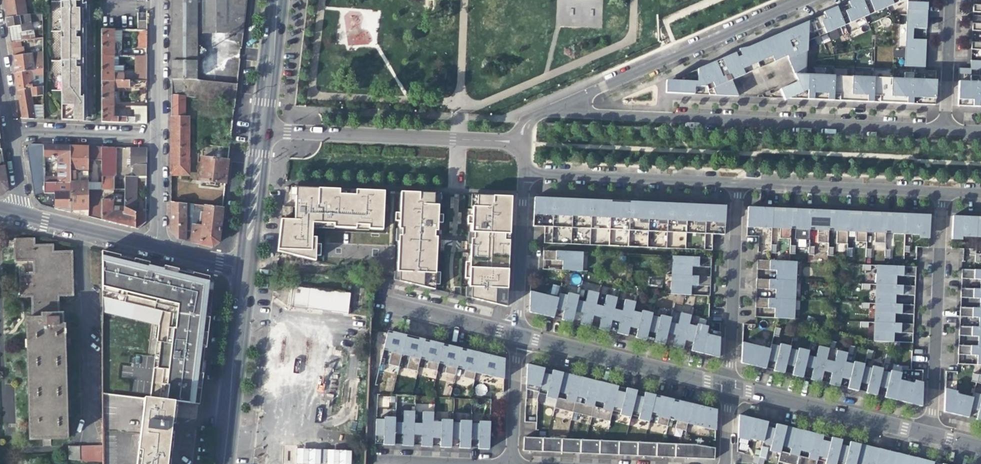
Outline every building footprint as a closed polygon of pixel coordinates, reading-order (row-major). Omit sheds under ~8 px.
[(23,0),(3,0),(3,4),(5,18),(24,16),(23,0)] [(63,90),(82,90),(85,90),(85,0),(63,0),(63,90)] [(170,96),(183,97),(185,97),(185,80),(196,81),(196,66),(195,31),(195,0),(170,0),(170,96)] [(242,33),(246,0),(195,0),(195,31),(242,33)] [(602,0),(576,0),(576,16),(594,16),(594,22),(573,22),(573,27),(602,27),(602,0)] [(836,10),(835,8),(832,9),(827,11),(823,13),(823,15),(819,17),(807,22),(807,42),(821,36),(846,25),(866,17),(888,7),(904,0),(853,0),(851,1),(847,3),(848,5),(836,10)] [(927,0),(907,0),(907,8),(906,14),(905,49),(904,67),(924,67),(926,40),(912,40),(913,29),(926,29),(927,0)] [(973,4),(973,12),(980,13),(980,5),(973,4)] [(29,24),(28,19),(27,16),(24,16),(5,18),(6,23),(7,28),(20,26),(21,33),(26,32),(25,24),(29,24)] [(807,42),(807,22),(776,36),(747,48),(738,50),(738,52),(665,83),(665,94),(738,97),(731,81),(786,57),(792,70),(806,65),(806,59),(806,51),(807,42)] [(972,23),(972,31),(980,31),(980,24),(972,23)] [(22,41),(21,33),(20,26),(7,28),(8,35),(9,43),(22,41)] [(100,31),(100,57),(111,57),(117,57),(117,52),(120,49),(120,48),(120,45),(117,43),(111,43),(111,31),(100,31)] [(33,54),(41,53),(41,39),(22,41),(9,43),(11,52),(12,64),(14,73),(41,69),(41,62),(32,64),(30,54),(29,54),(28,51),(33,51),(33,54)] [(971,42),(971,50),(980,50),(980,42),(971,42)] [(111,68),(111,57),(100,57),(100,81),(122,81),(122,74),(112,74),(111,68)] [(133,57),(133,81),(145,81),(145,57),(133,57)] [(231,60),(229,84),(236,85),(239,61),(231,60)] [(970,60),(970,69),(980,69),(980,61),(970,60)] [(935,88),(936,81),(924,80),(924,74),(904,73),(903,79),(893,79),(884,79),(871,78),(853,77),(836,77),(817,76),(805,75),(806,65),(792,70),(797,82),(779,90),(783,99),(788,99),(791,99),(802,100),(808,100),(816,100),(828,101),(843,101),(856,102),(871,103),(885,103),(897,104),(904,104),(911,104),(917,105),(934,105),(935,98),(935,88)] [(33,77),(41,75),(41,69),(14,73),(15,82),(16,91),(34,88),(33,77)] [(33,77),(34,88),(41,87),(41,75),(33,77)] [(970,76),(969,83),(958,82),(958,84),(957,106),(973,107),(978,107),(980,107),(980,76),(970,76)] [(229,84),(196,81),(185,80),(185,97),(234,102),(236,85),(229,84)] [(112,88),(144,88),(145,81),(133,81),(122,81),(100,81),(100,106),(112,106),(112,94),(112,88)] [(42,96),(41,87),(34,88),(16,91),(19,104),(21,118),(33,119),(31,106),(30,97),(42,96)] [(63,90),(60,90),(60,119),(69,120),(82,120),(82,117),(81,96),(86,96),(85,90),(82,90),(63,90)] [(183,119),(183,97),(170,96),(170,125),(169,175),(186,177),(186,119),(183,119)] [(42,105),(31,106),(33,119),(42,119),(42,105)] [(112,117),(112,106),(100,106),(100,121),(115,122),(144,123),(144,106),(133,107),(133,105),(130,106),(130,109),(133,109),(133,117),(112,117)] [(44,207),(43,184),(43,176),(43,167),(42,158),(42,146),(29,145),(25,149),(33,198),(42,206),(44,207)] [(56,158),(56,178),(56,183),(69,183),(69,169),(68,146),(55,146),(42,146),(42,158),(56,158)] [(87,158),(87,147),(75,147),(68,146),(69,169),(87,169),(87,158)] [(87,158),(101,159),(101,147),(87,147),(87,158)] [(114,168),(114,148),(101,147),(101,159),(101,168),(113,168),(114,168)] [(129,157),(129,177),(135,177),(144,177),(144,165),(145,165),(145,149),(129,149),(129,157)] [(198,180),(224,183),(225,173),(227,159),(200,157),(198,180)] [(46,167),(43,167),(43,176),(43,184),(52,183),(56,183),(56,178),(49,176),(49,169),(46,170),(46,167)] [(113,190),(113,168),(101,168),(101,169),(100,190),(111,190),(113,190)] [(69,183),(69,213),(76,214),(87,217),(87,190),(87,169),(69,169),(69,183)] [(135,209),(135,177),(129,177),(123,177),(124,208),(134,210),(135,210),(135,209)] [(52,183),(43,184),(44,207),(53,209),(52,183)] [(52,183),(53,209),(58,210),(69,213),(69,183),(56,183),(52,183)] [(383,230),(384,191),(296,187),(295,220),(280,220),(277,250),(293,251),(294,256),(316,261),(316,237),(312,238),(312,226),(383,230)] [(100,220),(100,190),(87,190),(87,217),(91,218),(100,220)] [(111,213),(111,190),(100,190),(100,220),(109,222),(134,228),(134,210),(124,208),(123,208),(123,213),(111,213)] [(400,281),(435,289),(439,194),(401,192),(397,272),(400,273),(400,281)] [(506,307),(512,197),(473,195),(469,298),(506,307)] [(721,223),(721,219),(724,219),(725,219),(725,209),(711,208),(712,206),(700,205),(700,209),(692,209),(692,205),(681,204),(681,208),(673,208),(674,204),(662,204),(662,207),(655,207),(655,203),(643,203),(643,206),(636,206),(636,202),(623,202),(623,206),(616,205),(616,202),(605,201),(604,205),(598,205),(598,201),(586,200),(585,204),(578,204),(578,200),(567,199),(566,203),(560,203),(560,201),(541,200),(541,198),(534,198),(534,208),(538,209),(538,214),(533,214),(533,227),(544,227),(544,244),(712,251),(712,235),(724,235),(724,223),(721,223)] [(184,203),(169,201),(169,230),(176,238),(183,240),(184,203)] [(189,204),(184,203),(183,240),(186,240),(190,241),(192,222),(191,221),(191,218),(189,204)] [(199,219),(191,218),(191,221),(192,222),(190,241),(195,243),(211,246),(217,242),(221,208),(204,206),(203,215),(199,214),(199,219)] [(764,211),(764,208),(759,208),(748,207),(746,236),(758,237),(763,237),(763,228),(764,211)] [(144,209),(135,209),(135,210),(134,210),(134,228),(137,229),(144,220),(144,209)] [(780,229),(780,210),(772,209),(772,211),(771,228),(771,229),(780,229)] [(791,210),(791,209),(780,209),(780,210),(780,229),(779,239),(790,239),(790,229),(791,210)] [(799,229),(799,210),(791,210),(790,229),(799,229)] [(810,211),(810,210),(802,210),(799,210),(799,229),(799,230),(809,230),(810,211)] [(771,228),(772,211),(764,211),(763,228),(771,228)] [(817,230),(818,211),(810,211),(809,230),(817,230)] [(829,212),(829,211),(822,211),(818,211),(817,230),(817,243),(828,244),(828,231),(829,212)] [(848,213),(848,212),(837,211),(837,212),(836,231),(836,244),(847,245),(847,232),(848,213)] [(836,231),(837,212),(829,212),(828,231),(836,231)] [(867,213),(861,212),(856,212),(856,213),(855,232),(855,242),(866,243),(866,233),(867,213)] [(855,232),(856,213),(848,213),(847,232),(855,232)] [(874,233),(875,214),(867,213),(866,233),(874,233)] [(886,214),(886,213),(875,213),(874,243),(885,243),(885,233),(886,214)] [(893,233),(894,214),(886,214),(885,233),(893,233)] [(904,235),(905,215),(905,214),(897,214),(894,214),(893,233),(893,234),(904,235)] [(912,235),(913,216),(905,215),(904,235),(912,235)] [(929,235),(930,215),(922,215),(913,215),(913,216),(912,235),(929,235)] [(967,236),(968,216),(961,216),(954,216),(953,240),(964,240),(964,236),(967,236)] [(977,237),(977,216),(973,216),(968,216),(967,236),(977,237)] [(33,240),(14,241),(15,262),(34,261),(34,265),(34,274),(18,275),(18,297),(32,297),(32,319),(26,320),(27,335),(29,440),(67,439),(64,327),(62,327),(62,316),(58,316),(58,296),(73,296),(71,253),(54,253),(53,246),(33,247),(33,240)] [(579,272),(580,253),(543,251),(543,255),(543,260),(562,261),(562,271),(567,271),(579,272)] [(102,312),(158,325),(149,399),(174,402),(199,405),(203,374),(201,374),(203,361),(200,361),(202,348),(206,349),(214,284),(212,282),(209,277),(193,274),(192,275),(178,271),(177,273),(163,270),(149,267),(150,263),(135,260),(134,263),(120,260),(121,257),(102,252),(102,312)] [(685,276),(686,267),(691,267),(711,268),(711,258),(674,257),(673,276),(685,276)] [(562,271),(562,261),(543,260),(543,270),(562,271)] [(794,281),(795,262),(789,262),(770,261),(757,260),(757,267),(756,270),(776,271),(782,271),(781,280),(794,281)] [(192,275),(193,274),(194,272),(177,268),(166,266),(166,267),(164,267),(163,270),(177,273),(178,271),(192,275)] [(895,285),(896,276),(915,277),(916,268),(903,267),(884,266),(879,266),(878,285),(895,285)] [(974,270),(961,269),(961,279),(980,280),(980,270),(974,270)] [(685,295),(685,286),(710,287),(710,278),(685,276),(673,276),(672,295),(685,295)] [(793,300),(794,281),(781,280),(776,280),(756,279),(756,289),(775,290),(781,290),(780,299),(793,300)] [(286,306),(348,312),(351,292),(288,285),(286,306)] [(895,285),(878,285),(877,304),(889,304),(890,295),(895,295),(914,296),(914,286),(895,285)] [(552,286),(551,295),(558,296),(559,287),(552,286)] [(961,288),(961,289),(960,298),(980,299),(980,289),(961,288)] [(598,297),(598,293),(588,291),(585,303),(580,324),(580,325),(585,326),(590,327),(591,326),(598,297)] [(545,316),(550,299),(530,292),(529,312),(538,315),(545,316)] [(577,301),(578,296),(568,293),(567,296),(561,319),(561,320),(566,321),(572,323),(572,322),(577,301)] [(561,319),(567,296),(559,294),(557,301),(553,317),(561,319)] [(614,310),(617,298),(606,295),(603,307),(598,328),(598,329),(605,331),(609,332),(609,331),(614,310)] [(598,328),(603,307),(597,306),(599,297),(598,297),(591,326),(598,328)] [(792,319),(793,300),(780,299),(775,299),(755,298),(755,308),(774,309),(780,309),(780,319),(792,319)] [(553,317),(557,301),(550,299),(545,316),(553,318),(553,317)] [(633,312),(635,302),(625,300),(622,312),(617,333),(621,334),(627,336),(627,335),(633,312)] [(580,324),(585,303),(577,301),(572,322),(580,324)] [(876,323),(888,323),(889,314),(894,314),(914,315),(914,305),(895,305),(889,304),(877,304),(876,323)] [(979,318),(980,318),(980,308),(979,308),(960,307),(959,317),(979,318)] [(617,333),(622,312),(614,310),(609,331),(617,333)] [(651,316),(652,314),(642,311),(641,314),(635,337),(635,338),(641,339),(646,340),(651,316)] [(635,337),(641,314),(633,312),(627,335),(635,337)] [(688,325),(691,316),(680,313),(677,325),(672,346),(672,347),(678,348),(683,349),(683,348),(688,325)] [(669,323),(671,318),(660,315),(659,318),(654,342),(659,344),(664,345),(664,344),(669,323)] [(654,342),(659,318),(651,316),(646,340),(654,342)] [(672,346),(677,325),(669,323),(664,344),(672,346)] [(707,329),(720,332),(720,324),(708,323),(708,324),(708,327),(707,329)] [(913,334),(913,324),(894,324),(888,323),(876,323),(875,342),(887,342),(888,333),(893,333),(913,334)] [(701,354),(707,329),(708,327),(697,324),(696,327),(691,350),(691,351),(696,353),(701,354)] [(691,350),(696,327),(688,325),(683,348),(691,350)] [(978,327),(959,326),(958,336),(978,337),(980,337),(980,327),(978,327)] [(718,358),(720,332),(707,329),(701,354),(710,356),(718,358)] [(391,352),(396,334),(391,332),(388,331),(383,350),(391,352)] [(401,355),(406,336),(396,334),(391,352),(388,365),(398,367),(401,355)] [(409,357),(414,338),(406,336),(401,355),(409,357)] [(424,341),(425,340),(414,338),(409,357),(407,369),(417,372),(420,359),(424,341)] [(761,348),(762,343),(742,338),(741,363),(748,365),(757,367),(761,348)] [(428,361),(432,342),(424,341),(420,359),(428,361)] [(443,345),(433,342),(432,342),(428,361),(426,369),(437,371),(439,364),(443,345)] [(789,349),(790,347),(780,344),(773,370),(773,371),(784,374),(784,373),(789,349)] [(446,366),(451,347),(443,345),(439,364),(446,366)] [(773,370),(779,347),(771,345),(770,350),(765,369),(773,370)] [(977,346),(958,345),(958,355),(977,356),(980,356),(980,346),(977,346)] [(461,349),(462,349),(451,346),(451,347),(446,366),(445,373),(455,376),(457,368),(461,349)] [(828,350),(829,349),(818,346),(815,358),(810,379),(810,380),(820,383),(821,382),(826,361),(828,350)] [(765,369),(770,350),(761,348),(757,367),(765,369)] [(465,370),(469,351),(461,349),(457,368),(465,370)] [(792,375),(797,351),(789,349),(784,373),(792,375)] [(807,356),(809,351),(798,349),(792,375),(802,378),(802,377),(807,356)] [(480,354),(480,353),(469,351),(465,370),(463,378),(474,380),(475,373),(480,354)] [(847,354),(847,353),(837,351),(834,362),(829,384),(839,387),(839,386),(845,362),(847,354)] [(483,375),(487,355),(483,354),(480,354),(475,373),(483,375)] [(142,355),(140,364),(150,367),(153,358),(142,355)] [(504,380),(504,359),(487,355),(483,375),(504,380)] [(810,379),(815,358),(807,356),(802,377),(805,378),(810,379)] [(829,384),(834,362),(826,361),(821,382),(825,383),(829,384)] [(847,388),(853,364),(845,362),(839,386),(847,388)] [(863,367),(864,365),(853,362),(853,364),(847,388),(847,389),(857,391),(858,390),(863,367)] [(544,369),(536,367),(527,365),(526,389),(538,393),(544,369)] [(866,392),(871,369),(863,367),(858,390),(861,391),(866,392)] [(882,372),(882,369),(872,367),(871,369),(866,392),(866,393),(876,396),(876,395),(882,372)] [(546,396),(552,371),(544,369),(538,393),(538,394),(546,396)] [(557,394),(562,373),(557,372),(552,371),(546,396),(546,397),(556,400),(557,398),(557,394)] [(899,381),(901,373),(890,371),(890,373),(884,397),(884,398),(895,400),(899,381)] [(884,397),(890,373),(882,372),(876,395),(880,396),(884,397)] [(914,372),(914,380),(922,381),(923,372),(914,372)] [(567,396),(572,375),(562,373),(557,394),(567,396)] [(576,399),(581,378),(576,376),(572,375),(567,396),(566,400),(557,398),(556,400),(554,408),(573,413),(575,403),(576,399)] [(585,401),(590,380),(581,378),(576,399),(585,401)] [(593,407),(599,382),(594,381),(590,380),(585,401),(584,405),(575,403),(573,413),(591,417),(593,407)] [(903,401),(907,383),(899,381),(895,400),(903,401)] [(604,405),(609,384),(599,382),(595,403),(604,405)] [(921,407),(922,386),(907,383),(903,401),(902,402),(917,405),(921,407)] [(618,387),(614,386),(609,384),(604,405),(603,409),(593,407),(591,417),(609,422),(613,409),(618,387)] [(621,411),(626,389),(618,387),(613,409),(621,411)] [(636,392),(636,391),(632,390),(626,388),(621,411),(620,413),(631,416),(631,414),(636,392)] [(960,415),(964,396),(944,391),(943,412),(946,413),(960,416),(960,415)] [(639,415),(644,394),(636,392),(631,414),(639,415)] [(655,396),(655,395),(651,394),(644,393),(644,394),(639,415),(638,418),(649,420),(650,418),(655,396)] [(980,398),(980,395),(974,394),(968,417),(976,419),(980,398)] [(383,404),(394,405),(394,397),(383,396),(383,404)] [(658,420),(663,398),(655,396),(650,418),(658,420)] [(968,417),(972,398),(964,396),(960,415),(968,417)] [(673,401),(673,400),(663,397),(663,398),(658,420),(657,422),(668,425),(668,422),(673,401)] [(144,398),(142,411),(137,453),(136,463),(166,463),(171,431),(173,414),(173,408),(174,402),(149,399),(144,398)] [(676,424),(681,403),(673,401),(668,422),(676,424)] [(687,424),(692,404),(690,404),(688,403),(681,402),(681,403),(676,424),(675,426),(686,429),(687,424)] [(695,426),(700,406),(692,404),(687,424),(695,426)] [(715,431),(716,410),(708,408),(700,406),(695,426),(715,431)] [(414,424),(414,412),(404,411),(403,423),(402,444),(402,446),(407,446),(413,447),(413,444),(414,424)] [(433,422),(433,413),(423,412),(422,424),(421,445),(421,447),(426,447),(432,447),(432,445),(433,422)] [(755,440),(759,421),(760,420),(756,420),(747,417),(738,415),(738,436),(755,440)] [(395,423),(395,418),(384,418),(384,420),(383,444),(383,445),(387,445),(394,446),(394,443),(395,423)] [(383,444),(384,420),(376,420),(375,444),(383,444)] [(452,423),(452,421),(441,420),(441,423),(440,445),(440,448),(444,448),(451,448),(451,446),(452,423)] [(470,447),(471,424),(471,421),(461,421),(460,423),(459,446),(459,449),(467,449),(470,449),(470,447)] [(763,442),(767,423),(759,421),(755,440),(763,442)] [(440,445),(441,423),(433,422),(432,445),(440,445)] [(489,450),(490,422),(479,422),(479,424),(478,447),(478,449),(485,450),(489,450)] [(402,444),(403,423),(395,423),(394,443),(402,444)] [(459,446),(460,423),(452,423),(451,446),(459,446)] [(770,449),(775,425),(767,423),(763,442),(762,447),(770,449)] [(422,424),(414,424),(413,444),(421,445),(422,424)] [(478,447),(479,424),(471,424),(470,447),(478,447)] [(782,446),(786,427),(776,424),(775,425),(770,449),(769,451),(780,454),(780,452),(782,446)] [(791,448),(795,429),(786,427),(782,446),(791,448)] [(798,456),(804,431),(798,430),(795,429),(791,448),(789,454),(780,452),(780,454),(778,462),(785,463),(797,463),(798,456)] [(809,453),(814,434),(804,431),(800,450),(809,453)] [(823,436),(821,435),(814,434),(809,453),(808,458),(798,456),(797,463),(816,463),(817,460),(823,436)] [(825,462),(831,439),(823,436),(817,460),(825,462)] [(542,452),(542,438),(535,438),(524,438),(523,451),(528,452),(528,451),(542,452)] [(561,453),(561,439),(547,439),(542,438),(542,452),(561,453)] [(842,440),(836,439),(831,438),(831,439),(825,462),(825,463),(836,463),(841,441),(842,440)] [(580,454),(580,440),(566,439),(561,439),(561,453),(572,453),(580,454)] [(599,454),(599,441),(586,440),(580,440),(580,454),(585,454),(599,454)] [(618,455),(618,442),(605,441),(599,441),(599,454),(599,455),(605,455),(605,454),(618,455)] [(849,443),(841,441),(836,463),(844,463),(849,443)] [(637,456),(637,443),(624,442),(618,442),(618,455),(624,456),(624,455),(637,456)] [(860,445),(854,443),(849,442),(849,443),(844,463),(855,463),(860,445)] [(656,457),(656,443),(644,443),(637,443),(637,456),(643,457),(643,456),(656,457)] [(675,458),(675,444),(663,444),(656,443),(656,457),(661,457),(675,458)] [(714,460),(715,449),(694,445),(675,444),(675,458),(688,458),(688,459),(714,460)] [(869,447),(860,445),(855,463),(857,463),(865,463),(869,447)] [(102,448),(87,447),(87,460),(97,461),(102,461),(102,451),(102,448)] [(878,449),(875,448),(869,447),(865,463),(875,463),(878,449)] [(351,449),(297,449),(297,463),(351,463),(351,449)] [(888,451),(878,449),(875,463),(885,463),(888,451)] [(897,454),(893,453),(888,451),(885,463),(894,463),(897,454)] [(906,456),(897,454),(894,463),(904,463),(906,456)] [(916,458),(910,457),(906,456),(904,463),(914,463),(916,458)]
